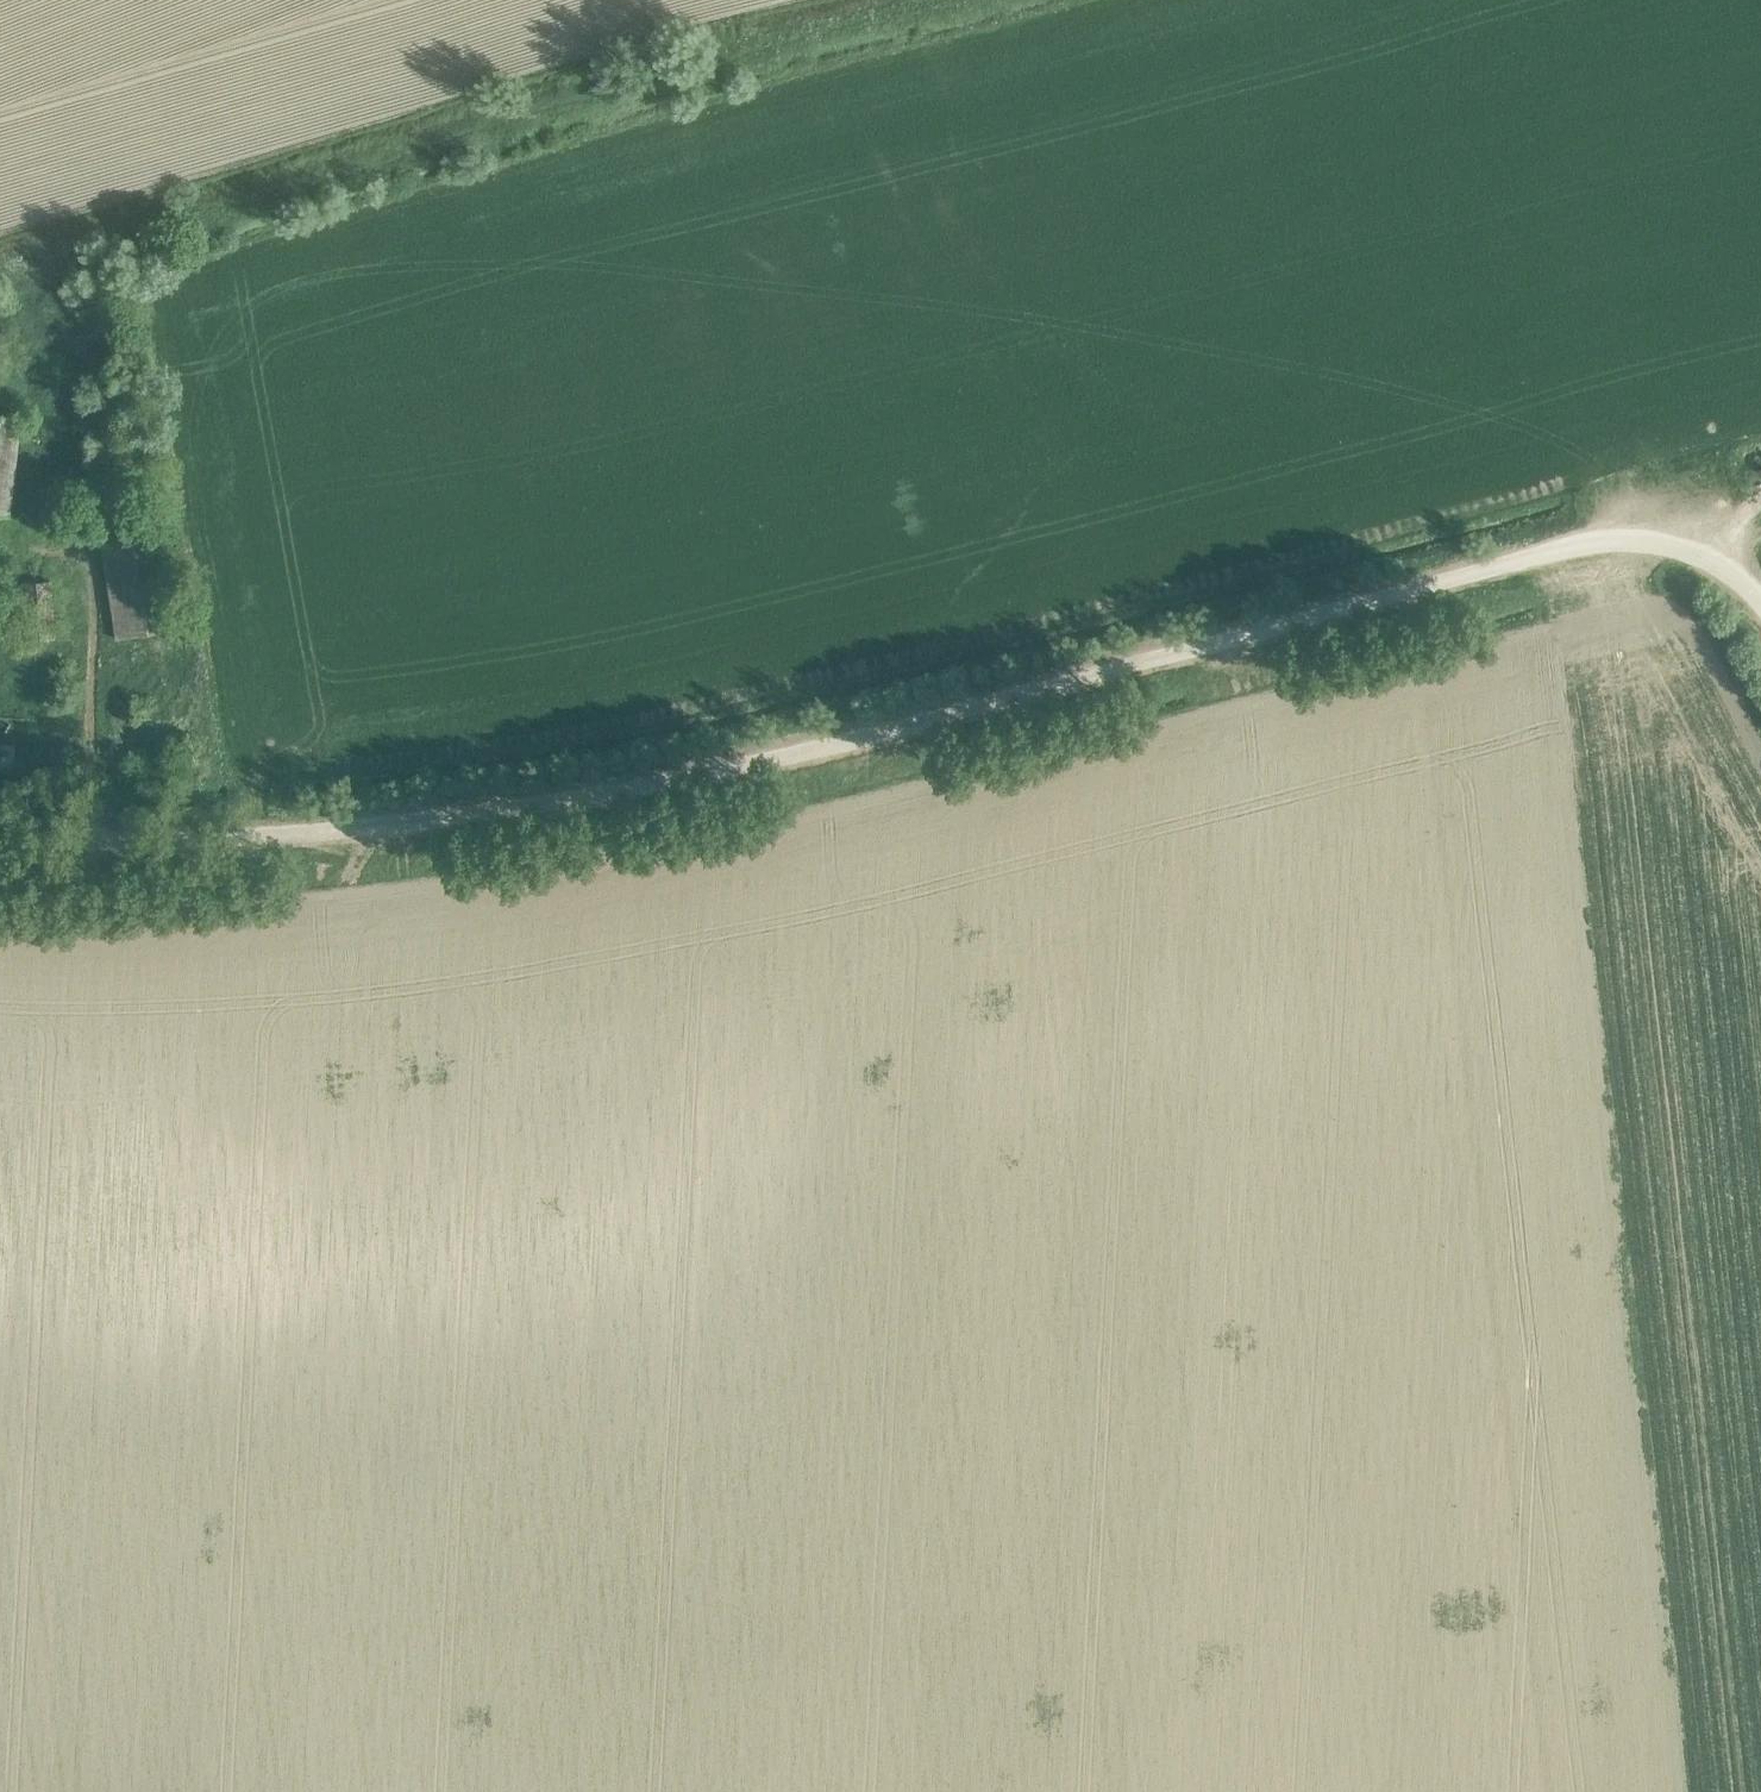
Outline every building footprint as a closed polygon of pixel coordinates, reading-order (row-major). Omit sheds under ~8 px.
[(8,515),(21,412),(0,409),(0,514),(8,515)] [(116,637),(179,628),(165,528),(102,537),(116,637)] [(0,743),(0,766),(14,766),(13,743),(0,743)]
